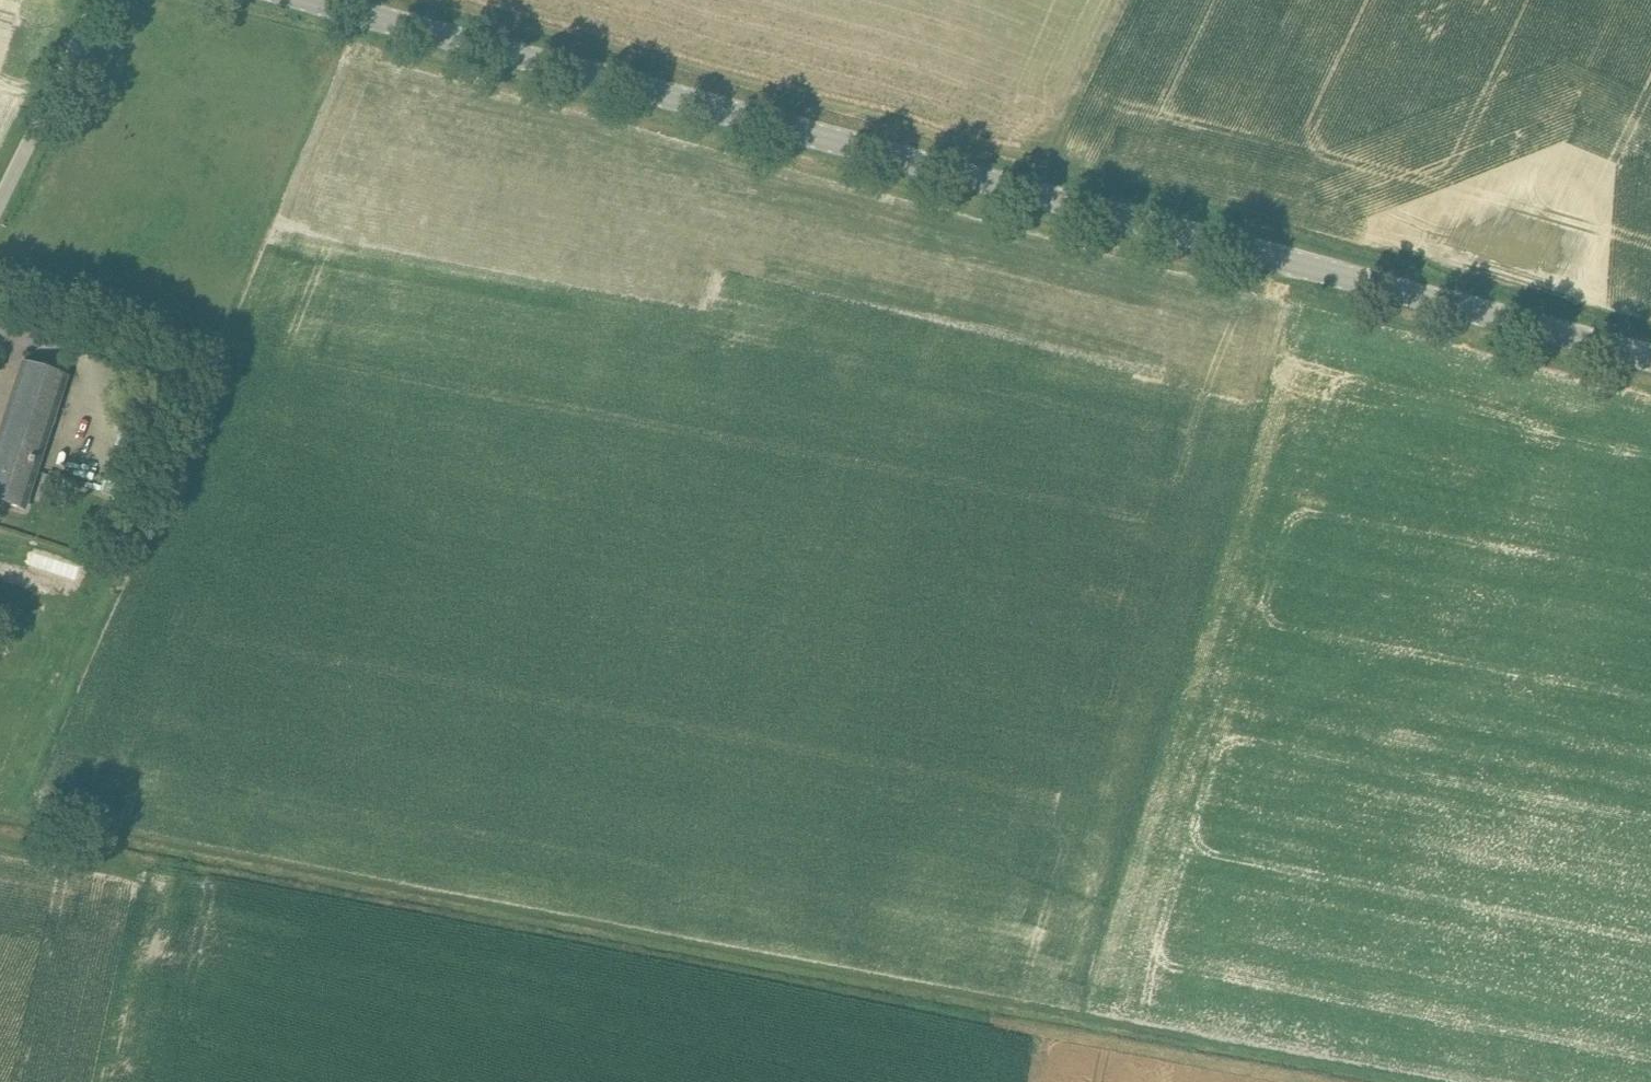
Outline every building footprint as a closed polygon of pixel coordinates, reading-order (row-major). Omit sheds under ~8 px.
[(0,435),(0,501),(26,509),(68,378),(23,363),(0,435)]
